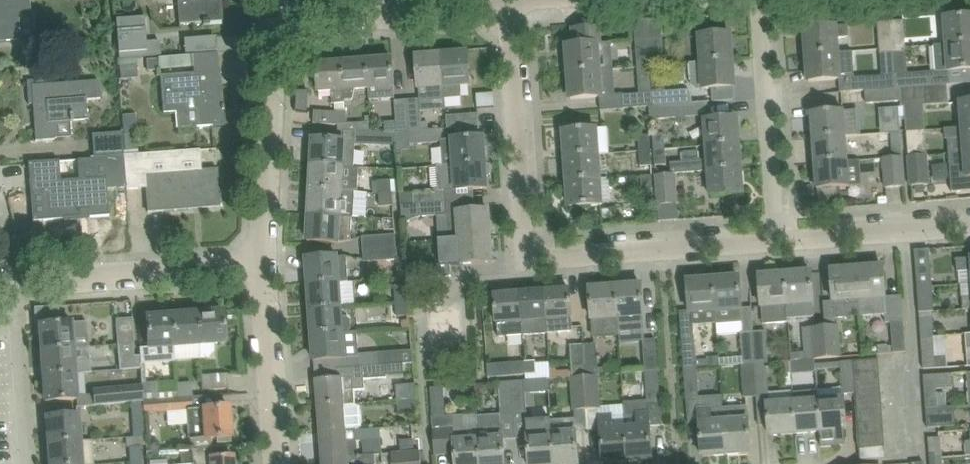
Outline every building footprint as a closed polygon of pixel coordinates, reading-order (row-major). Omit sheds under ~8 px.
[(32,35),(29,0),(0,0),(0,38),(32,35)] [(179,6),(180,25),(222,22),(221,0),(178,0),(179,6)] [(918,0),(917,0),(903,1),(905,17),(919,16),(918,0)] [(969,42),(969,16),(945,18),(947,43),(934,44),(934,45),(969,42)] [(116,19),(119,59),(161,56),(160,41),(141,42),(140,35),(146,34),(144,17),(116,19)] [(659,18),(646,20),(650,70),(663,69),(659,18)] [(623,108),(650,106),(653,106),(652,93),(650,70),(646,20),(634,21),(638,71),(640,94),(622,96),(623,108)] [(903,21),(891,22),(893,47),(905,46),(903,21)] [(878,23),(880,48),(893,47),(891,22),(878,23)] [(805,28),(807,54),(838,51),(837,38),(849,37),(848,24),(805,28)] [(566,46),(568,72),(612,69),(610,43),(598,44),(597,29),(573,30),(575,45),(566,46)] [(700,36),(702,62),(732,60),(730,34),(700,36)] [(184,39),(185,54),(195,53),(194,38),(184,39)] [(948,84),(950,84),(949,70),(969,69),(969,42),(934,45),(936,71),(925,73),(907,74),(905,46),(893,47),(896,88),(901,87),(948,84)] [(850,91),(866,89),(896,88),(893,47),(880,48),(880,52),(882,76),(849,78),(850,91)] [(838,51),(807,54),(809,80),(840,77),(838,51)] [(467,54),(442,56),(444,98),(445,99),(446,99),(460,98),(460,97),(460,85),(469,84),(467,54)] [(349,61),(341,61),(343,90),(344,102),(346,102),(346,99),(353,99),(356,89),(367,88),(365,60),(364,60),(364,55),(349,56),(349,61)] [(442,56),(416,57),(418,76),(419,88),(420,87),(421,100),(444,98),(442,56)] [(144,59),(144,70),(158,69),(157,58),(144,59)] [(391,58),(365,60),(367,88),(370,88),(371,99),(393,98),(393,86),(391,58)] [(732,60),(702,62),(690,63),(691,83),(697,88),(703,88),(703,89),(734,86),(732,60)] [(341,61),(316,63),(318,91),(330,91),(332,90),(333,103),(344,102),(343,90),(341,61)] [(119,66),(120,79),(137,78),(136,64),(119,66)] [(612,69),(568,72),(570,99),(614,95),(612,69)] [(181,128),(196,127),(226,124),(220,70),(161,76),(165,113),(179,112),(181,128)] [(49,84),(49,80),(27,82),(29,103),(34,103),(37,140),(55,139),(53,118),(69,116),(70,122),(73,121),(73,120),(88,119),(86,99),(100,98),(98,80),(49,84)] [(902,100),(915,100),(926,99),(927,105),(949,103),(948,84),(901,87),(902,100)] [(867,103),(902,100),(901,87),(896,88),(866,89),(867,103)] [(653,106),(650,106),(651,119),(684,117),(683,103),(693,103),(693,95),(691,92),(689,90),(652,93),(653,106)] [(421,100),(408,101),(411,132),(423,131),(421,100)] [(906,113),(907,131),(917,130),(915,105),(915,100),(902,100),(903,113),(906,113)] [(397,122),(385,123),(386,132),(397,133),(411,132),(408,101),(396,102),(397,122)] [(962,127),(969,127),(969,101),(960,102),(962,127)] [(899,107),(880,108),(881,120),(900,118),(899,107)] [(812,112),(813,138),(846,136),(844,110),(812,112)] [(315,111),(314,124),(338,125),(347,125),(346,111),(336,112),(315,111)] [(476,114),(458,115),(444,116),(445,129),(477,127),(476,114)] [(705,120),(707,146),(738,144),(736,117),(717,118),(705,120)] [(372,132),(373,132),(372,121),(358,122),(359,132),(372,132)] [(963,152),(969,151),(969,127),(962,127),(945,128),(945,139),(962,138),(963,152)] [(566,157),(597,154),(610,153),(609,128),(564,131),(566,157)] [(907,131),(909,156),(927,154),(926,129),(917,130),(907,131)] [(411,132),(411,144),(443,142),(443,130),(423,131),(411,132)] [(314,131),(314,140),(318,140),(344,141),(344,132),(314,131)] [(892,140),(893,157),(903,157),(901,131),(878,133),(879,141),(892,140)] [(355,132),(355,145),(371,145),(372,132),(359,132),(355,132)] [(104,157),(122,156),(123,156),(122,133),(93,135),(94,158),(104,157)] [(653,134),(655,150),(665,149),(664,133),(653,134)] [(138,151),(137,134),(124,135),(125,152),(138,151)] [(638,136),(639,151),(650,150),(649,135),(638,136)] [(813,138),(815,162),(847,160),(846,136),(813,138)] [(462,139),(451,140),(452,146),(442,146),(443,166),(453,165),(484,163),(482,138),(462,139)] [(312,140),(311,166),(342,167),(352,167),(353,150),(348,143),(344,143),(345,142),(344,141),(318,140),(314,140),(312,140)] [(709,170),(709,172),(740,169),(738,144),(707,146),(708,160),(700,160),(699,151),(683,152),(683,162),(671,162),(672,173),(709,170)] [(665,149),(655,150),(656,165),(667,164),(665,149)] [(650,150),(639,151),(640,166),(651,165),(650,150)] [(963,152),(950,153),(953,192),(969,190),(969,151),(963,152)] [(139,154),(123,155),(123,156),(126,187),(126,189),(141,188),(139,154)] [(218,169),(185,171),(183,154),(149,156),(150,174),(146,174),(146,192),(148,212),(149,212),(148,204),(202,200),(202,208),(221,206),(218,169)] [(566,157),(567,181),(599,179),(597,154),(566,157)] [(927,154),(909,156),(910,164),(911,186),(930,185),(927,154)] [(903,157),(893,157),(883,158),(886,188),(905,187),(903,157)] [(847,160),(815,162),(817,188),(861,185),(860,159),(847,160)] [(59,181),(57,161),(35,163),(36,187),(52,185),(55,218),(44,219),(44,220),(109,215),(106,177),(59,181)] [(439,189),(414,191),(414,193),(415,205),(418,205),(445,203),(444,191),(466,190),(486,188),(485,176),(487,176),(489,174),(488,166),(487,165),(484,165),(484,163),(453,165),(443,166),(438,166),(439,189)] [(359,168),(352,167),(342,167),(311,166),(309,190),(341,192),(355,193),(358,193),(359,168)] [(740,169),(709,172),(711,198),(742,196),(740,169)] [(655,175),(657,205),(676,203),(674,173),(655,175)] [(641,176),(641,177),(642,189),(652,188),(651,175),(641,176)] [(599,179),(567,181),(569,207),(600,205),(599,179)] [(377,182),(378,195),(391,194),(390,181),(377,182)] [(355,193),(341,192),(309,190),(308,215),(353,218),(353,217),(354,217),(355,193)] [(414,191),(401,192),(402,206),(415,205),(414,193),(414,191)] [(391,194),(378,195),(379,208),(392,206),(391,194)] [(830,197),(818,198),(818,210),(830,209),(830,197)] [(445,203),(418,205),(422,217),(446,215),(445,203)] [(449,240),(489,238),(487,212),(468,213),(447,215),(449,240)] [(351,239),(353,218),(308,215),(307,241),(338,243),(351,239)] [(395,218),(385,218),(385,230),(395,230),(395,218)] [(395,234),(363,237),(364,249),(396,246),(395,234)] [(491,263),(489,238),(449,240),(438,241),(440,267),(419,268),(419,280),(451,278),(450,266),(491,263)] [(396,246),(364,249),(365,262),(397,260),(396,246)] [(914,250),(917,288),(931,287),(928,249),(914,250)] [(305,259),(307,285),(349,281),(347,257),(337,257),(305,259)] [(957,260),(958,273),(961,273),(962,285),(969,285),(969,259),(957,260)] [(882,266),(857,268),(859,299),(860,316),(885,314),(886,322),(891,322),(904,321),(902,296),(884,297),(884,287),(882,266)] [(857,268),(832,270),(833,290),(834,301),(835,318),(836,318),(860,316),(859,299),(857,268)] [(811,272),(785,274),(788,322),(789,322),(789,318),(813,316),(812,303),(813,303),(811,272)] [(788,322),(785,274),(759,276),(761,307),(763,306),(764,324),(788,322)] [(739,277),(713,279),(716,323),(717,334),(743,332),(739,277)] [(713,279),(688,281),(689,300),(690,312),(691,325),(694,325),(716,323),(713,279)] [(307,285),(309,310),(340,307),(356,306),(354,281),(349,281),(307,285)] [(395,285),(397,304),(409,303),(408,284),(395,285)] [(641,284),(615,286),(618,317),(619,335),(620,335),(620,330),(644,329),(643,315),(641,284)] [(962,285),(963,308),(969,308),(969,285),(962,285)] [(618,317),(615,286),(590,289),(594,337),(619,335),(618,317)] [(919,312),(933,311),(931,287),(917,288),(919,312)] [(569,290),(543,292),(545,318),(547,333),(572,331),(571,316),(569,290)] [(543,292),(519,294),(522,335),(547,333),(545,318),(543,292)] [(522,335),(519,294),(493,296),(495,322),(498,321),(499,337),(522,335)] [(409,303),(397,304),(397,315),(408,315),(408,320),(403,320),(403,328),(411,327),(409,303)] [(309,310),(311,335),(342,332),(349,332),(353,328),(352,320),(348,316),(341,317),(340,307),(309,310)] [(223,312),(197,314),(200,345),(225,343),(223,312)] [(172,316),(175,347),(200,345),(197,314),(172,316)] [(176,362),(176,360),(175,347),(172,316),(147,317),(148,337),(149,349),(158,348),(159,357),(165,362),(176,362)] [(932,317),(919,318),(920,336),(927,335),(927,340),(933,340),(932,317)] [(132,319),(116,320),(118,345),(123,345),(123,343),(128,343),(128,347),(134,346),(132,319)] [(907,351),(904,321),(891,322),(893,343),(878,345),(879,353),(907,351)] [(40,326),(42,351),(89,348),(87,322),(40,326)] [(837,325),(826,326),(828,358),(842,357),(842,349),(840,324),(837,325)] [(793,360),(816,359),(828,358),(826,326),(803,328),(805,352),(792,353),(793,360)] [(342,332),(311,335),(313,361),(360,357),(358,331),(349,332),(342,332)] [(767,331),(753,332),(755,364),(766,363),(769,363),(767,331)] [(753,332),(741,333),(743,365),(754,364),(755,364),(753,332)] [(694,335),(682,336),(685,369),(696,368),(694,335)] [(927,335),(920,336),(923,368),(935,367),(947,367),(946,355),(934,356),(933,340),(927,340),(927,335)] [(645,370),(646,372),(658,371),(656,339),(643,340),(645,364),(636,365),(637,371),(645,370)] [(123,345),(118,345),(120,370),(140,369),(139,356),(135,356),(134,346),(128,347),(128,343),(123,343),(123,345)] [(595,343),(584,344),(586,376),(597,375),(595,343)] [(572,345),(574,377),(586,376),(584,344),(572,345)] [(89,348),(42,351),(42,353),(39,353),(40,365),(43,365),(44,377),(75,374),(91,373),(89,348)] [(380,352),(381,365),(403,363),(414,362),(413,349),(380,352)] [(719,357),(708,357),(708,359),(708,367),(720,367),(719,357)] [(853,360),(854,373),(879,371),(878,358),(853,360)] [(793,360),(791,360),(792,372),(792,374),(817,372),(816,369),(816,363),(816,359),(793,360)] [(536,360),(525,361),(526,374),(537,373),(536,360)] [(853,360),(816,363),(816,369),(841,367),(843,395),(856,394),(855,386),(854,373),(853,360)] [(526,374),(525,361),(515,362),(516,375),(526,374)] [(315,381),(316,407),(358,404),(356,403),(355,389),(366,388),(365,379),(387,377),(387,376),(404,374),(403,363),(381,365),(336,369),(337,379),(315,381)] [(755,364),(754,364),(756,397),(769,396),(766,363),(755,364)] [(743,365),(741,365),(743,398),(756,397),(754,364),(743,365)] [(696,368),(685,369),(683,369),(686,402),(699,401),(696,368)] [(658,371),(646,372),(648,404),(660,403),(658,371)] [(854,373),(855,386),(880,384),(879,371),(854,373)] [(77,407),(131,403),(143,402),(143,400),(141,385),(92,389),(92,394),(77,395),(75,374),(44,377),(46,402),(76,400),(77,407)] [(202,377),(203,391),(229,390),(228,375),(202,377)] [(597,375),(586,376),(588,408),(599,407),(597,375)] [(926,408),(938,407),(947,407),(946,392),(937,392),(937,390),(953,389),(952,375),(924,377),(926,408)] [(586,376),(574,377),(571,377),(573,409),(588,408),(586,376)] [(143,400),(178,397),(177,386),(176,380),(141,383),(141,385),(143,400)] [(523,380),(510,381),(513,415),(525,414),(523,380)] [(476,427),(479,463),(503,463),(501,437),(514,436),(513,415),(510,381),(499,382),(502,425),(476,427)] [(855,386),(856,394),(856,398),(881,396),(880,384),(855,386)] [(190,385),(177,386),(178,397),(190,397),(191,396),(190,385)] [(817,390),(792,392),(793,404),(795,433),(819,431),(820,431),(818,402),(817,390)] [(723,423),(721,395),(699,397),(700,411),(699,411),(702,459),(726,457),(723,423)] [(722,395),(721,395),(723,423),(726,457),(750,455),(747,408),(747,405),(723,407),(722,395)] [(856,398),(857,411),(882,409),(881,396),(856,398)] [(143,400),(143,402),(144,413),(167,412),(168,427),(188,425),(189,438),(191,438),(205,437),(205,439),(207,439),(208,448),(213,448),(217,448),(216,438),(218,438),(218,443),(230,442),(230,437),(232,437),(229,407),(191,410),(190,397),(178,397),(143,400)] [(417,411),(416,398),(397,399),(398,413),(417,411)] [(844,400),(818,402),(820,431),(819,431),(820,445),(843,444),(842,430),(845,430),(844,409),(844,400)] [(131,403),(134,438),(146,438),(144,413),(143,402),(131,403)] [(648,404),(647,404),(648,414),(648,427),(662,426),(660,403),(648,404)] [(316,407),(318,433),(357,430),(363,425),(361,406),(358,404),(316,407)] [(793,404),(767,405),(769,434),(795,433),(793,404)] [(624,416),(613,417),(612,405),(600,406),(601,418),(600,418),(603,463),(609,463),(627,463),(624,416)] [(938,407),(926,408),(927,429),(939,428),(938,407)] [(857,411),(858,423),(883,421),(882,409),(857,411)] [(648,414),(624,416),(627,463),(651,461),(648,427),(648,414)] [(47,419),(49,444),(80,442),(91,441),(91,440),(80,441),(78,416),(47,419)] [(476,427),(452,428),(452,418),(432,420),(433,447),(454,446),(455,463),(479,463),(477,439),(476,427)] [(550,421),(551,434),(553,463),(577,463),(574,419),(550,421)] [(527,436),(529,463),(553,463),(551,434),(550,421),(526,422),(527,436)] [(858,423),(859,436),(884,434),(883,421),(858,423)] [(381,428),(369,429),(370,440),(382,439),(381,428)] [(318,433),(320,459),(364,456),(364,455),(359,455),(357,430),(318,433)] [(859,436),(860,448),(885,446),(884,434),(859,436)] [(205,437),(191,438),(192,450),(208,448),(207,439),(205,439),(205,437)] [(131,446),(132,463),(144,463),(143,446),(146,446),(146,441),(146,438),(134,438),(134,446),(131,446)] [(149,438),(146,441),(146,446),(150,449),(154,449),(157,445),(157,441),(154,438),(149,438)] [(393,446),(393,453),(415,451),(414,438),(400,439),(401,445),(393,446)] [(928,438),(929,456),(935,456),(935,460),(942,460),(940,438),(928,438)] [(50,463),(93,463),(91,441),(80,442),(49,444),(50,463)] [(885,446),(860,448),(861,461),(886,459),(885,446)] [(208,448),(192,450),(192,454),(193,460),(193,463),(234,463),(233,457),(213,459),(213,448),(208,448)] [(393,453),(383,453),(384,463),(422,463),(421,451),(415,451),(393,453)] [(179,455),(179,463),(192,463),(193,463),(193,460),(192,454),(179,455)] [(320,459),(320,463),(365,463),(364,456),(320,459)] [(929,456),(930,463),(942,463),(942,460),(935,460),(935,456),(929,456)]
